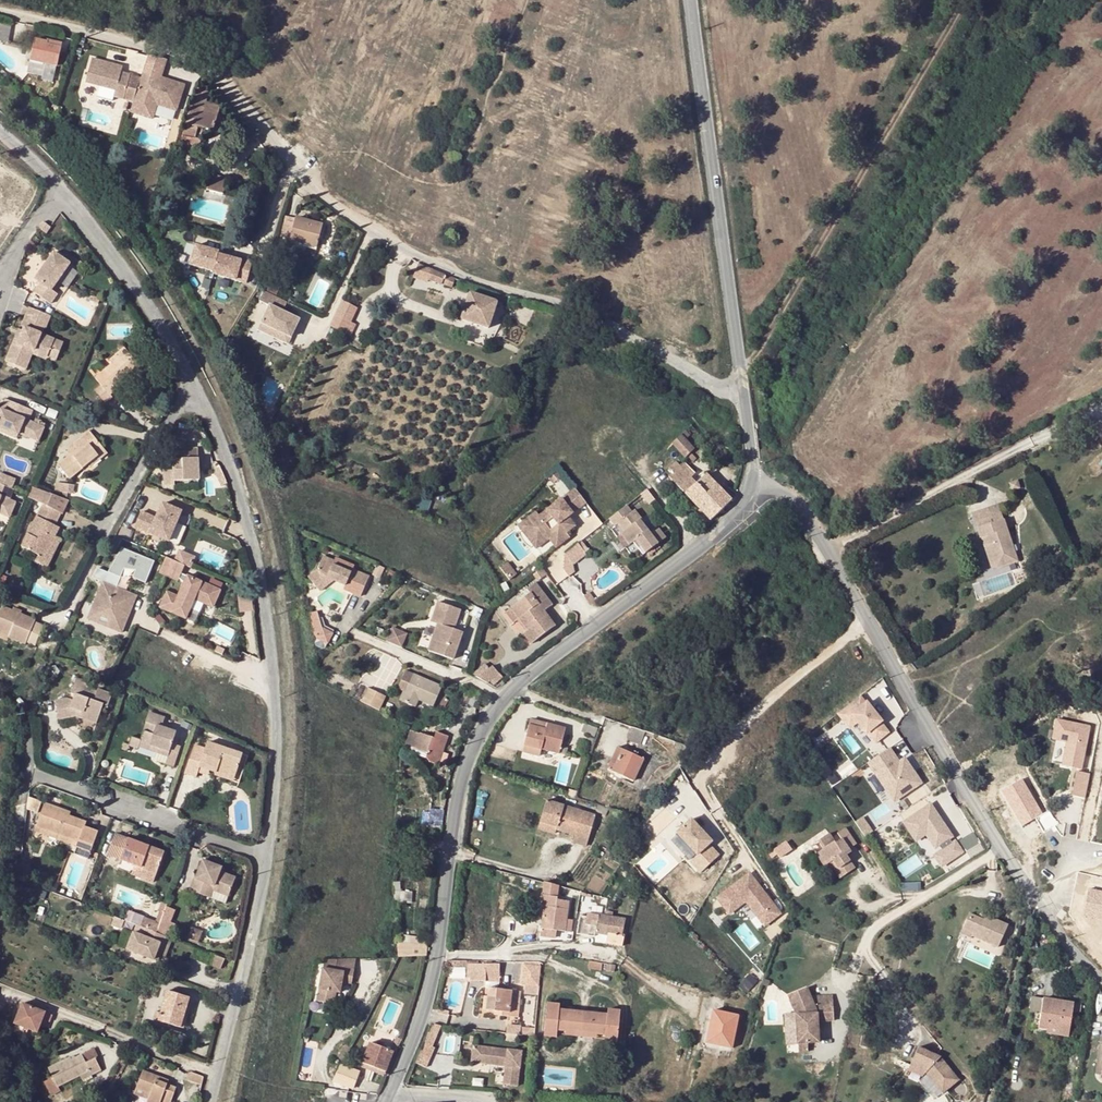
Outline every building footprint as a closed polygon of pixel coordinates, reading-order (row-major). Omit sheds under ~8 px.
[(43,61),(42,62),(57,66),(61,47),(48,44),(49,41),(35,38),(31,58),(43,61)] [(88,41),(81,39),(78,48),(85,50),(88,41)] [(146,66),(142,78),(134,102),(133,106),(148,111),(151,103),(157,105),(177,111),(185,86),(174,82),(174,85),(168,84),(165,80),(161,78),(167,60),(149,55),(146,66)] [(124,67),(93,59),(87,83),(103,87),(117,90),(115,97),(134,102),(142,78),(131,75),(130,76),(129,79),(121,77),(123,73),(124,67)] [(117,90),(103,87),(101,94),(115,97),(117,90)] [(192,100),(183,134),(179,145),(192,149),(195,138),(195,137),(198,126),(224,133),(228,120),(218,117),(221,106),(207,102),(210,92),(198,89),(195,101),(192,100)] [(148,111),(133,106),(132,110),(131,113),(153,120),(157,105),(151,103),(148,111)] [(195,138),(192,149),(202,152),(205,141),(195,138)] [(228,181),(207,176),(204,186),(225,192),(228,181)] [(296,217),(286,215),(280,236),(290,239),(296,217)] [(255,219),(248,217),(245,227),(252,229),(255,219)] [(296,217),(290,239),(311,245),(317,246),(323,224),(296,217)] [(43,232),(38,228),(33,236),(39,239),(43,232)] [(311,245),(290,239),(288,247),(309,253),(311,245)] [(190,268),(249,283),(255,261),(196,245),(190,268)] [(33,292),(50,304),(56,294),(50,290),(69,263),(53,252),(34,279),(39,283),(33,292)] [(418,264),(413,278),(427,283),(429,278),(432,270),(418,264)] [(452,287),(455,279),(432,270),(429,278),(452,287)] [(276,275),(273,282),(281,285),(288,288),(290,282),(276,275)] [(268,280),(264,289),(277,295),(281,285),(273,282),(268,280)] [(470,292),(461,318),(488,328),(497,301),(470,292)] [(330,326),(341,302),(335,299),(324,324),(330,326)] [(356,307),(342,301),(341,302),(330,326),(349,335),(355,324),(349,321),(356,307)] [(258,330),(289,346),(303,319),(272,304),(258,330)] [(50,316),(28,307),(20,326),(24,327),(22,330),(17,343),(13,341),(4,361),(21,368),(29,348),(47,356),(54,339),(32,330),(35,323),(45,327),(50,316)] [(22,330),(18,329),(13,341),(17,343),(22,330)] [(63,343),(54,339),(47,356),(56,359),(63,343)] [(29,348),(21,368),(25,369),(31,354),(45,359),(47,356),(29,348)] [(110,394),(127,379),(124,376),(138,365),(124,348),(109,360),(111,363),(94,377),(100,385),(94,391),(105,403),(112,397),(110,394)] [(140,367),(138,365),(124,376),(127,379),(140,367)] [(11,430),(26,436),(32,422),(26,420),(30,410),(7,400),(3,410),(0,409),(0,425),(11,430)] [(42,426),(32,422),(26,436),(36,440),(42,426)] [(0,425),(0,429),(15,435),(17,432),(11,430),(0,425)] [(69,478),(89,462),(98,455),(95,451),(101,446),(88,430),(72,443),(76,448),(71,453),(57,464),(69,478)] [(686,431),(672,444),(686,458),(695,450),(685,440),(690,435),(686,431)] [(76,448),(72,443),(66,448),(71,453),(76,448)] [(95,451),(98,455),(100,458),(107,453),(101,446),(95,451)] [(173,470),(164,470),(164,485),(172,484),(172,480),(198,479),(196,447),(186,448),(186,458),(172,458),(173,470)] [(98,455),(89,462),(91,465),(100,458),(98,455)] [(669,478),(710,521),(732,500),(706,474),(697,483),(691,478),(695,473),(685,463),(681,467),(676,462),(669,468),(674,473),(669,478)] [(15,480),(5,476),(2,484),(12,488),(15,480)] [(3,514),(10,499),(14,489),(12,488),(2,484),(0,483),(0,513),(3,514)] [(67,500),(30,486),(27,495),(26,495),(42,503),(60,513),(61,513),(67,500)] [(642,489),(637,494),(646,503),(651,499),(645,493),(642,489)] [(535,514),(522,524),(537,543),(550,532),(557,541),(566,533),(575,526),(572,523),(565,525),(568,518),(585,504),(574,490),(566,497),(564,495),(560,499),(561,501),(539,518),(535,514)] [(10,499),(3,514),(9,517),(16,502),(10,499)] [(138,510),(132,525),(166,540),(178,510),(159,501),(153,516),(138,510)] [(60,513),(42,503),(21,546),(38,555),(42,557),(53,537),(58,527),(54,525),(60,513)] [(612,518),(625,508),(623,506),(618,510),(606,520),(608,522),(612,518)] [(633,539),(644,552),(648,548),(657,541),(661,538),(654,529),(647,534),(635,521),(637,519),(630,510),(628,512),(625,508),(612,518),(608,522),(611,527),(614,524),(621,518),(628,525),(620,532),(617,534),(626,545),(629,542),(633,539)] [(992,532),(1003,565),(1022,558),(1008,516),(982,524),(985,534),(992,532)] [(621,518),(614,524),(620,532),(628,525),(621,518)] [(522,524),(518,527),(536,550),(550,540),(556,549),(570,538),(566,533),(557,541),(550,532),(537,543),(522,524)] [(992,532),(985,534),(996,567),(1003,565),(992,532)] [(60,540),(53,537),(42,557),(38,555),(35,561),(46,567),(60,540)] [(633,539),(629,542),(640,555),(644,552),(633,539)] [(581,541),(579,544),(587,553),(590,551),(582,542),(581,541)] [(579,544),(566,555),(575,566),(588,554),(587,553),(579,544)] [(119,546),(105,571),(117,576),(121,567),(132,568),(129,576),(143,581),(148,567),(149,560),(137,559),(138,554),(119,546)] [(183,552),(178,550),(173,560),(178,562),(183,552)] [(183,552),(178,562),(180,563),(188,567),(192,556),(183,552)] [(151,559),(138,554),(137,559),(149,560),(148,567),(151,559)] [(163,556),(156,571),(174,578),(180,563),(178,562),(173,560),(163,556)] [(329,576),(320,583),(328,592),(340,583),(345,586),(357,592),(359,588),(367,591),(364,598),(373,603),(381,582),(364,575),(366,571),(347,563),(346,566),(335,561),(329,576)] [(508,564),(501,569),(510,581),(517,576),(508,564)] [(540,570),(533,575),(537,581),(544,575),(540,570)] [(105,571),(101,582),(113,587),(117,576),(105,571)] [(162,589),(155,605),(187,619),(196,599),(214,607),(222,590),(183,573),(174,594),(162,589)] [(973,584),(977,597),(1012,587),(1008,574),(973,584)] [(113,587),(100,582),(89,608),(109,616),(105,626),(119,632),(125,616),(120,615),(122,610),(126,612),(133,595),(113,587)] [(340,583),(328,592),(332,597),(345,586),(340,583)] [(529,631),(526,633),(524,635),(533,645),(555,627),(544,612),(551,606),(534,585),(526,591),(529,595),(511,610),(520,620),(529,631)] [(253,600),(240,601),(241,610),(254,610),(253,600)] [(434,622),(437,623),(439,624),(438,628),(435,627),(427,650),(452,659),(458,643),(462,632),(453,628),(459,610),(439,602),(435,613),(431,621),(434,622)] [(20,613),(13,610),(1,605),(0,608),(0,629),(10,633),(8,637),(24,643),(26,641),(34,645),(42,625),(34,621),(35,619),(20,613)] [(85,618),(105,626),(109,616),(89,608),(85,618)] [(518,622),(520,620),(511,610),(505,615),(514,625),(518,622)] [(329,617),(322,619),(329,643),(334,634),(329,617)] [(520,620),(518,622),(526,633),(529,631),(520,620)] [(392,628),(389,642),(405,646),(408,631),(392,628)] [(344,640),(334,634),(329,643),(339,649),(344,640)] [(490,671),(485,668),(476,680),(489,688),(499,676),(493,669),(490,671)] [(400,699),(416,707),(419,700),(420,698),(427,700),(426,703),(434,706),(443,686),(414,673),(406,691),(404,690),(400,699)] [(71,693),(74,694),(84,697),(87,689),(74,684),(71,693)] [(369,686),(362,700),(379,709),(386,695),(369,686)] [(95,692),(87,689),(84,697),(74,694),(72,702),(65,699),(54,702),(58,720),(75,716),(95,723),(102,704),(107,706),(111,695),(96,690),(95,692)] [(467,690),(461,702),(467,706),(473,693),(467,690)] [(868,732),(875,742),(888,732),(880,722),(881,721),(866,703),(865,704),(859,696),(846,706),(853,714),(851,715),(858,723),(866,733),(868,732)] [(853,714),(846,706),(837,713),(850,729),(858,723),(851,715),(853,714)] [(141,731),(138,741),(156,748),(155,753),(166,757),(175,732),(160,727),(163,718),(148,712),(144,722),(149,724),(146,732),(141,731)] [(1070,767),(1078,724),(1044,718),(1040,737),(1055,740),(1050,763),(1070,767)] [(530,719),(528,729),(545,733),(547,723),(530,719)] [(565,727),(547,723),(545,733),(528,729),(524,745),(541,749),(559,753),(559,752),(565,754),(567,748),(560,747),(565,727)] [(583,723),(580,731),(594,736),(597,728),(583,723)] [(650,733),(636,728),(633,737),(647,742),(650,733)] [(430,761),(439,764),(449,735),(437,731),(435,738),(420,733),(415,748),(427,752),(426,757),(430,761)] [(593,747),(596,739),(588,736),(583,753),(590,756),(593,747)] [(194,761),(209,768),(212,763),(215,764),(213,767),(228,774),(238,753),(205,737),(194,761)] [(136,746),(155,753),(156,748),(138,741),(136,746)] [(541,749),(524,745),(522,752),(540,756),(541,749)] [(427,752),(415,748),(414,753),(426,757),(427,752)] [(609,769),(613,771),(622,749),(618,748),(609,769)] [(889,748),(868,763),(893,801),(920,783),(904,758),(898,762),(895,765),(892,761),(896,759),(889,748)] [(644,758),(622,749),(613,771),(635,780),(644,758)] [(209,768),(208,770),(226,779),(228,774),(213,767),(215,764),(212,763),(209,768)] [(1060,793),(1084,798),(1089,774),(1065,769),(1060,793)] [(575,797),(577,791),(569,788),(567,795),(575,797)] [(41,801),(32,798),(28,809),(37,813),(41,801)] [(546,801),(540,823),(557,828),(556,829),(575,834),(573,841),(587,846),(595,816),(548,802),(546,801)] [(61,813),(62,809),(43,802),(35,826),(75,842),(74,846),(89,852),(97,831),(83,826),(84,822),(67,816),(61,813)] [(930,805),(903,823),(910,833),(917,828),(922,836),(925,834),(935,848),(938,846),(942,851),(934,856),(941,866),(962,853),(955,842),(950,845),(947,840),(951,837),(930,805)] [(610,808),(605,806),(600,815),(605,818),(610,808)] [(430,810),(428,825),(441,827),(443,812),(430,810)] [(691,818),(676,831),(697,854),(690,861),(700,872),(719,854),(709,843),(712,840),(691,818)] [(855,822),(865,837),(871,832),(862,818),(855,822)] [(557,828),(540,823),(537,830),(555,835),(556,829),(557,828)] [(638,835),(642,829),(634,824),(630,831),(638,835)] [(33,831),(74,846),(75,842),(35,826),(33,831)] [(828,833),(818,840),(823,848),(818,852),(827,864),(829,863),(839,878),(855,868),(846,855),(851,852),(849,848),(856,844),(845,828),(837,833),(840,839),(835,843),(828,833)] [(965,838),(970,847),(980,842),(974,832),(965,838)] [(117,859),(133,865),(137,866),(138,869),(153,874),(162,851),(147,846),(146,849),(141,847),(142,844),(113,833),(105,854),(117,859)] [(781,857),(793,850),(788,841),(776,848),(781,857)] [(420,847),(413,855),(416,858),(423,850),(420,847)] [(818,852),(815,854),(824,866),(827,864),(818,852)] [(187,891),(202,897),(207,885),(228,894),(233,879),(219,873),(220,869),(219,868),(214,865),(201,860),(194,877),(193,878),(187,891)] [(25,864),(16,863),(14,877),(24,881),(25,864)] [(151,882),(153,874),(138,869),(137,866),(133,865),(130,874),(151,882)] [(748,874),(716,898),(727,913),(744,901),(762,926),(778,914),(756,885),(754,887),(751,883),(753,882),(748,874)] [(207,885),(202,897),(206,899),(210,891),(226,898),(228,894),(207,885)] [(532,887),(529,902),(538,903),(542,889),(532,887)] [(564,887),(561,891),(579,896),(581,891),(568,888),(564,887)] [(564,900),(556,898),(553,898),(551,907),(544,907),(542,928),(556,930),(571,932),(573,921),(567,921),(568,910),(563,909),(564,900)] [(604,917),(605,910),(605,909),(592,906),(591,914),(604,917)] [(488,910),(474,907),(472,918),(486,920),(488,910)] [(607,936),(611,918),(608,918),(609,911),(605,910),(604,917),(591,914),(586,913),(586,916),(580,915),(576,933),(594,937),(595,933),(607,936)] [(967,914),(961,929),(972,933),(971,936),(996,948),(1006,925),(984,915),(981,920),(967,914)] [(623,924),(624,924),(625,921),(612,918),(611,918),(607,936),(606,942),(622,945),(623,938),(621,938),(623,924)] [(482,925),(473,924),(471,935),(480,937),(482,925)] [(141,935),(131,932),(125,948),(151,959),(157,942),(160,943),(163,935),(161,934),(154,932),(144,927),(141,935)] [(556,930),(542,928),(541,936),(555,938),(556,930)] [(594,940),(606,942),(607,936),(595,933),(594,937),(594,940)] [(397,945),(397,956),(426,956),(427,944),(397,945)] [(217,956),(209,953),(205,963),(218,968),(222,958),(217,956)] [(318,999),(334,1002),(337,990),(341,990),(342,980),(352,981),(354,967),(336,964),(335,968),(327,967),(329,957),(324,958),(318,999)] [(601,962),(588,960),(587,964),(587,969),(600,970),(601,962)] [(540,996),(541,964),(523,963),(521,995),(540,996)] [(500,964),(467,964),(466,978),(470,978),(469,981),(485,981),(486,979),(494,979),(494,977),(499,978),(500,964)] [(806,986),(785,992),(796,1027),(797,1043),(817,1042),(817,1021),(833,1020),(832,1002),(811,1003),(809,996),(806,986)] [(511,990),(491,988),(489,1010),(495,1011),(500,1011),(499,1015),(517,1017),(518,1004),(510,1004),(511,990)] [(167,990),(161,1010),(182,1018),(188,997),(167,990)] [(520,991),(511,990),(510,1004),(518,1004),(520,991)] [(832,994),(809,996),(811,1003),(832,1002),(832,994)] [(726,999),(710,996),(707,1009),(713,1010),(706,1042),(732,1048),(738,1015),(724,1012),(726,999)] [(1043,997),(1041,1014),(1038,1028),(1046,1029),(1047,1023),(1070,1027),(1072,1011),(1073,1003),(1073,1002),(1043,997)] [(37,1032),(38,1029),(42,1019),(50,1022),(52,1015),(22,1003),(15,1020),(14,1023),(37,1032)] [(556,1030),(565,1031),(565,1029),(581,1031),(583,1012),(559,1009),(559,1004),(547,1003),(544,1035),(556,1037),(556,1030)] [(1081,1004),(1073,1003),(1072,1011),(1079,1012),(1081,1004)] [(597,1032),(596,1034),(605,1035),(604,1041),(617,1042),(619,1010),(607,1009),(607,1014),(583,1012),(581,1031),(597,1032)] [(182,1018),(161,1010),(158,1020),(179,1027),(182,1018)] [(522,1025),(508,1023),(507,1031),(521,1033),(522,1025)] [(1069,1036),(1070,1027),(1047,1023),(1046,1029),(1046,1033),(1069,1036)] [(522,1025),(521,1033),(535,1035),(536,1027),(522,1025)] [(879,1029),(866,1025),(861,1044),(874,1047),(879,1029)] [(396,1036),(393,1043),(398,1045),(402,1038),(396,1036)] [(398,1045),(393,1043),(391,1049),(369,1042),(362,1063),(385,1071),(393,1050),(396,1052),(398,1045)] [(522,1050),(474,1043),(472,1059),(506,1064),(503,1082),(517,1084),(522,1050)] [(917,1046),(908,1066),(925,1073),(941,1092),(957,1079),(939,1056),(917,1046)] [(56,1086),(78,1076),(88,1072),(90,1075),(100,1071),(94,1060),(97,1059),(94,1051),(93,1051),(75,1059),(74,1057),(49,1069),(53,1079),(56,1086)] [(341,1065),(333,1081),(352,1088),(359,1072),(341,1065)] [(925,1073),(908,1066),(906,1070),(923,1077),(925,1073)] [(141,1070),(136,1087),(144,1091),(150,1093),(148,1098),(146,1101),(159,1101),(165,1084),(166,1080),(141,1070)] [(189,1081),(202,1086),(205,1077),(192,1072),(189,1081)] [(59,1093),(56,1086),(53,1079),(44,1083),(50,1097),(59,1093)] [(159,1101),(169,1101),(174,1087),(165,1084),(159,1101)]
